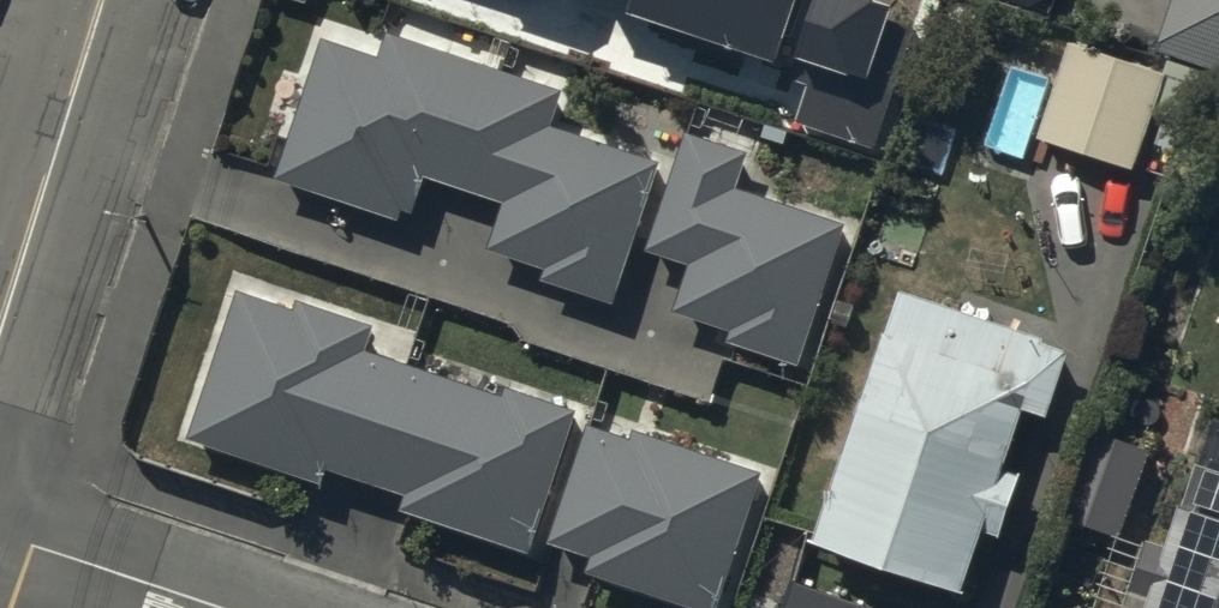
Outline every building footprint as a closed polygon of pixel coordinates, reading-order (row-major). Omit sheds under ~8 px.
[(626,10),(812,73),(796,122),(869,147),(909,32),(879,22),(885,5),(870,0),(629,0),(626,10)] [(1156,57),(1218,81),(1218,0),(1176,0),(1156,57)] [(318,39),(272,175),(403,219),(419,171),(509,201),(492,250),(544,268),(540,279),(612,303),(660,162),(548,124),(559,92),(385,34),(377,58),(318,39)] [(1160,85),(1070,56),(1038,150),(1125,179),(1160,85)] [(745,155),(685,135),(648,247),(690,261),(674,310),(732,329),(728,341),(797,363),(843,227),(733,191),(745,155)] [(236,294),(186,438),(317,483),(323,468),(407,496),(402,511),(526,553),(575,411),(505,387),(502,397),(364,350),(372,327),(297,301),(293,314),(236,294)] [(1069,352),(898,294),(814,541),(959,590),(979,532),(995,537),(1016,476),(1000,470),(1021,411),(1046,419),(1069,352)] [(1210,419),(1164,556),(1144,550),(1124,607),(1126,607),(1218,607),(1218,422),(1210,419)] [(588,431),(550,545),(589,558),(584,574),(686,607),(712,607),(756,475),(635,435),(631,445),(588,431)] [(1096,436),(1062,521),(1112,541),(1146,455),(1096,436)] [(794,582),(785,607),(867,607),(794,582)]
